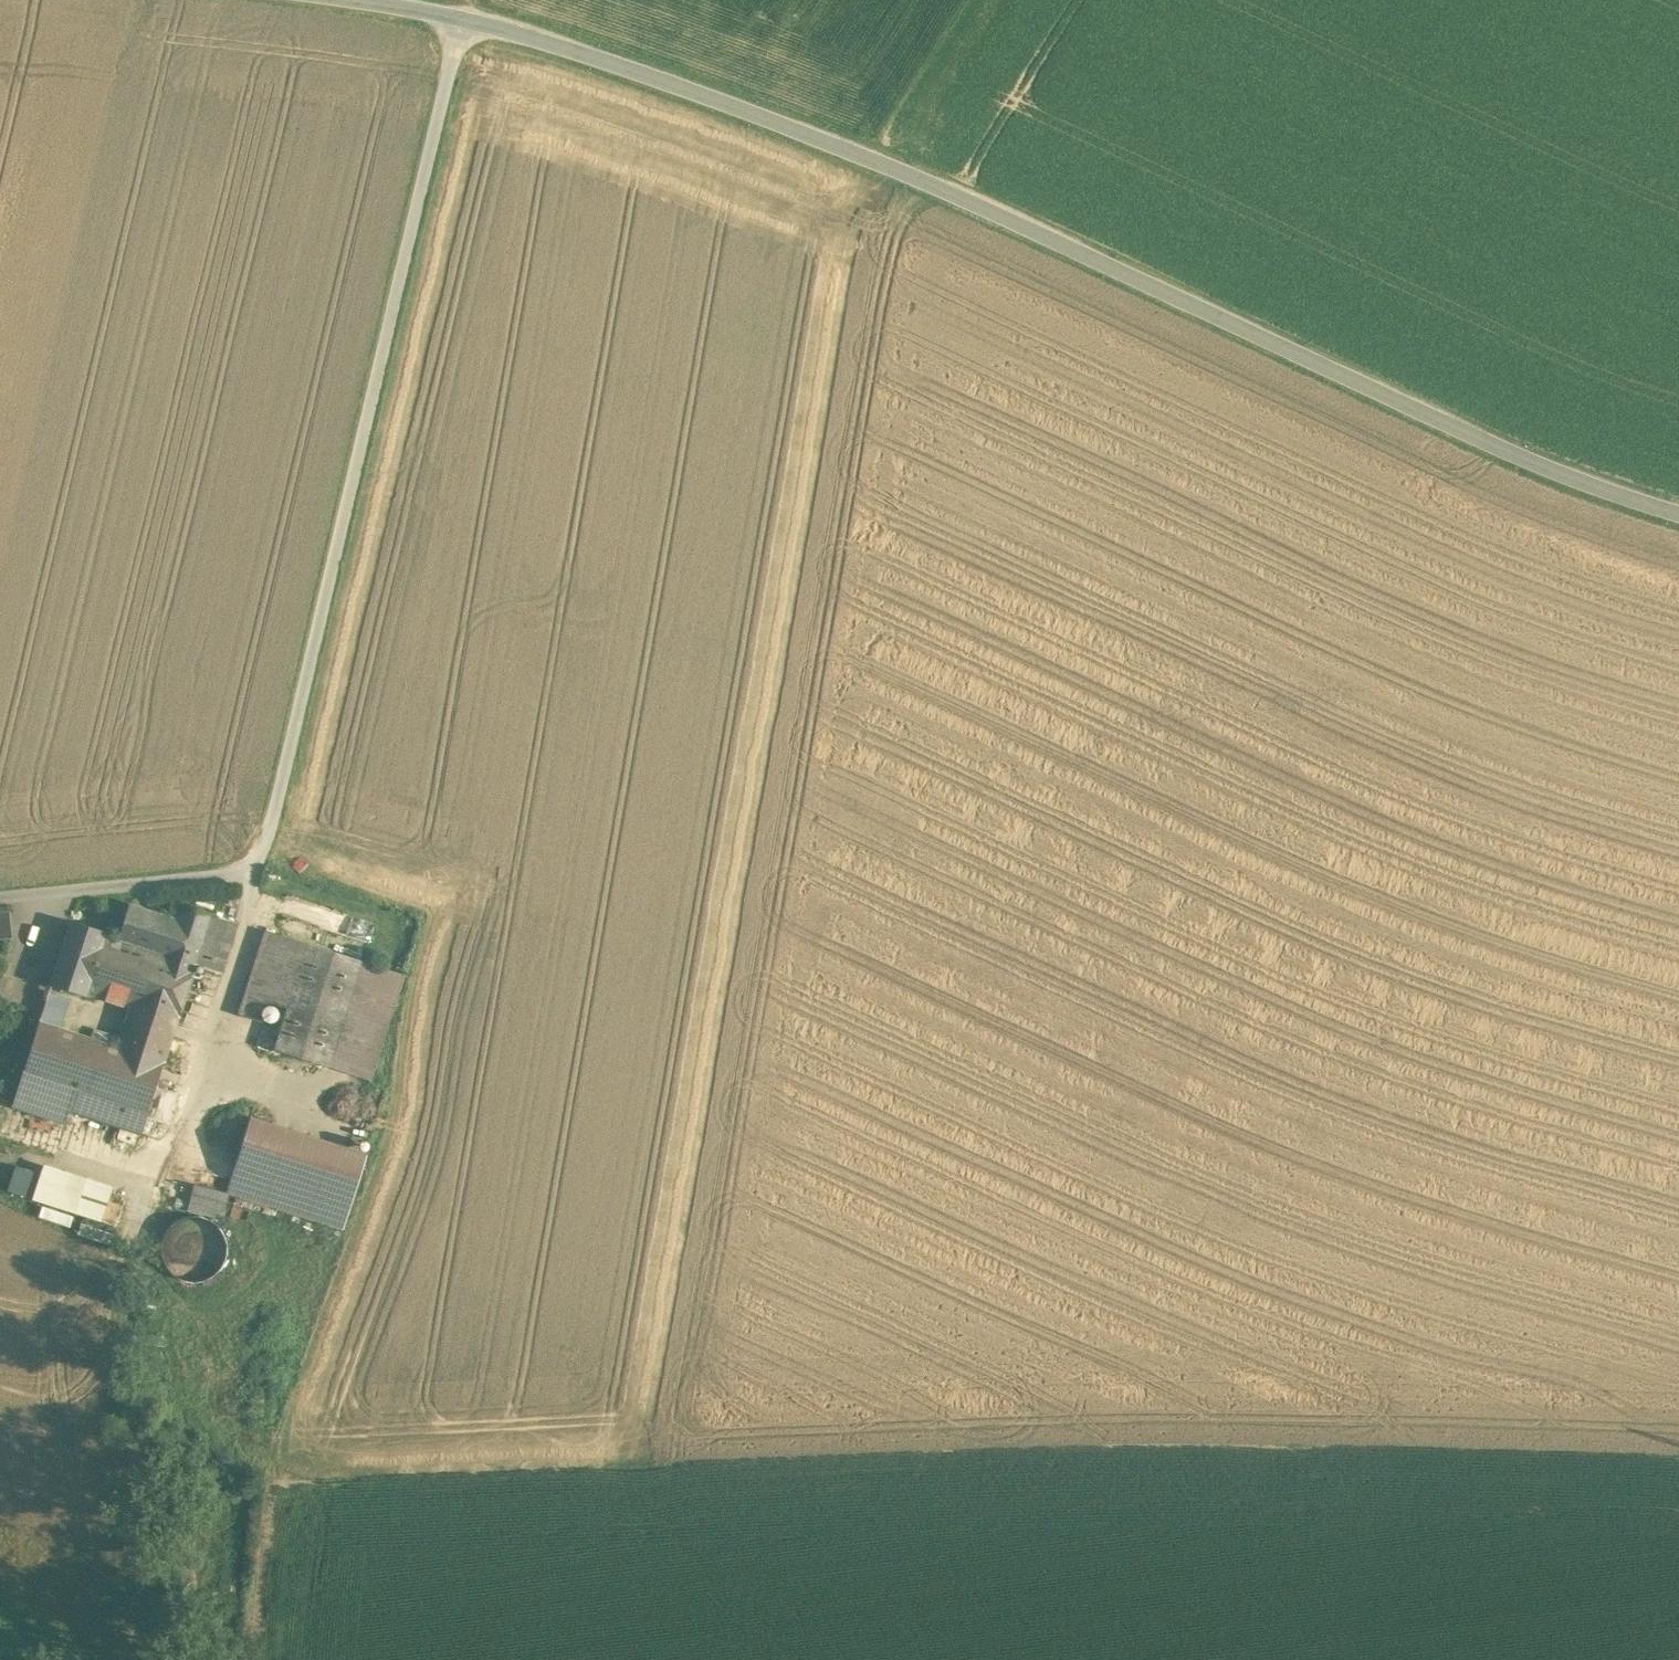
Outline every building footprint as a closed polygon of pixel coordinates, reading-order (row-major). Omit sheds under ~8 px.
[(177,919),(129,903),(118,938),(166,953),(176,924),(177,919)] [(212,914),(182,904),(177,919),(176,924),(205,934),(212,914)] [(11,936),(10,909),(0,909),(0,937),(11,936)] [(237,922),(212,914),(205,934),(196,963),(196,964),(202,966),(221,972),(237,922)] [(106,931),(71,920),(51,984),(85,995),(86,993),(105,934),(106,931)] [(205,934),(176,924),(166,953),(196,963),(205,934)] [(307,943),(266,930),(240,1014),(260,1020),(266,1001),(287,1007),(307,943)] [(118,938),(105,934),(86,993),(130,1008),(177,1022),(196,964),(196,963),(166,953),(118,938)] [(361,960),(307,943),(287,1007),(274,1049),(328,1066),(361,960)] [(48,992),(39,1022),(59,1028),(69,999),(48,992)] [(177,1022),(130,1008),(126,1022),(172,1037),(177,1022)] [(59,1028),(39,1022),(23,1071),(76,1088),(115,1100),(148,1111),(164,1062),(118,1047),(59,1028)] [(172,1037),(126,1022),(118,1047),(164,1062),(172,1037)] [(76,1088),(23,1071),(12,1105),(66,1122),(70,1109),(69,1109),(76,1088)] [(115,1100),(76,1088),(69,1109),(70,1109),(108,1121),(115,1100)] [(148,1111),(115,1100),(108,1121),(142,1132),(148,1111)] [(228,1193),(346,1226),(369,1148),(250,1115),(228,1193)] [(8,1190),(104,1219),(114,1182),(44,1162),(42,1171),(16,1163),(8,1190)] [(225,1260),(227,1248),(225,1235),(217,1225),(207,1218),(194,1215),(182,1218),(171,1225),(164,1236),(162,1249),(164,1261),(172,1272),(182,1279),(195,1281),(207,1278),(218,1271),(225,1260)]
